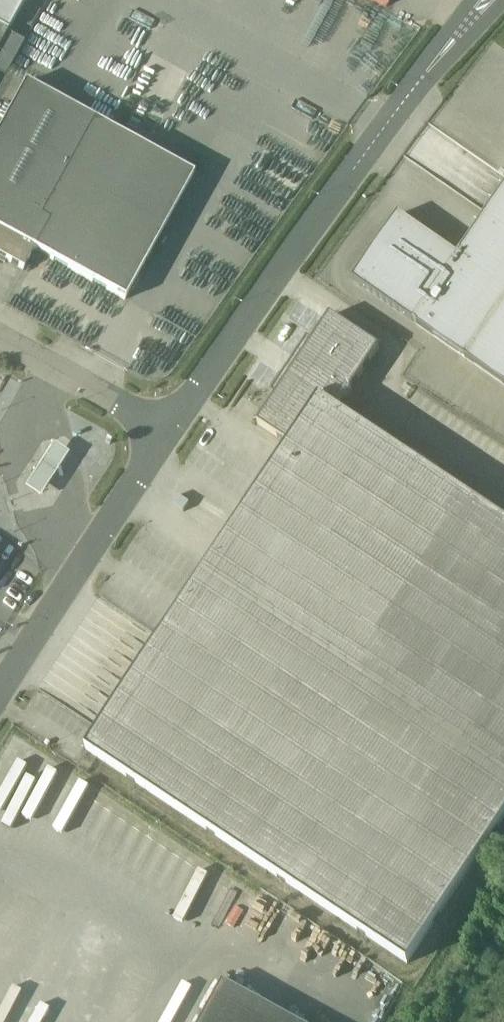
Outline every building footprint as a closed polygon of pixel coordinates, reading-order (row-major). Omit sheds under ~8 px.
[(26,0),(0,0),(0,46),(26,0)] [(26,82),(0,129),(0,257),(24,270),(35,250),(125,299),(194,175),(26,82)] [(459,254),(429,234),(428,236),(415,227),(416,225),(400,214),(397,217),(399,218),(385,238),(384,237),(354,280),(503,384),(503,189),(459,254)] [(98,757),(409,963),(503,819),(503,519),(339,410),(380,347),(331,315),(313,342),(309,339),(272,394),(277,397),(259,424),(290,444),(87,750),(98,757)] [(53,452),(26,496),(41,506),(69,462),(53,452)] [(158,967),(0,881),(0,1021),(127,1021),(158,967)] [(219,983),(197,1021),(290,1021),(219,983)]
